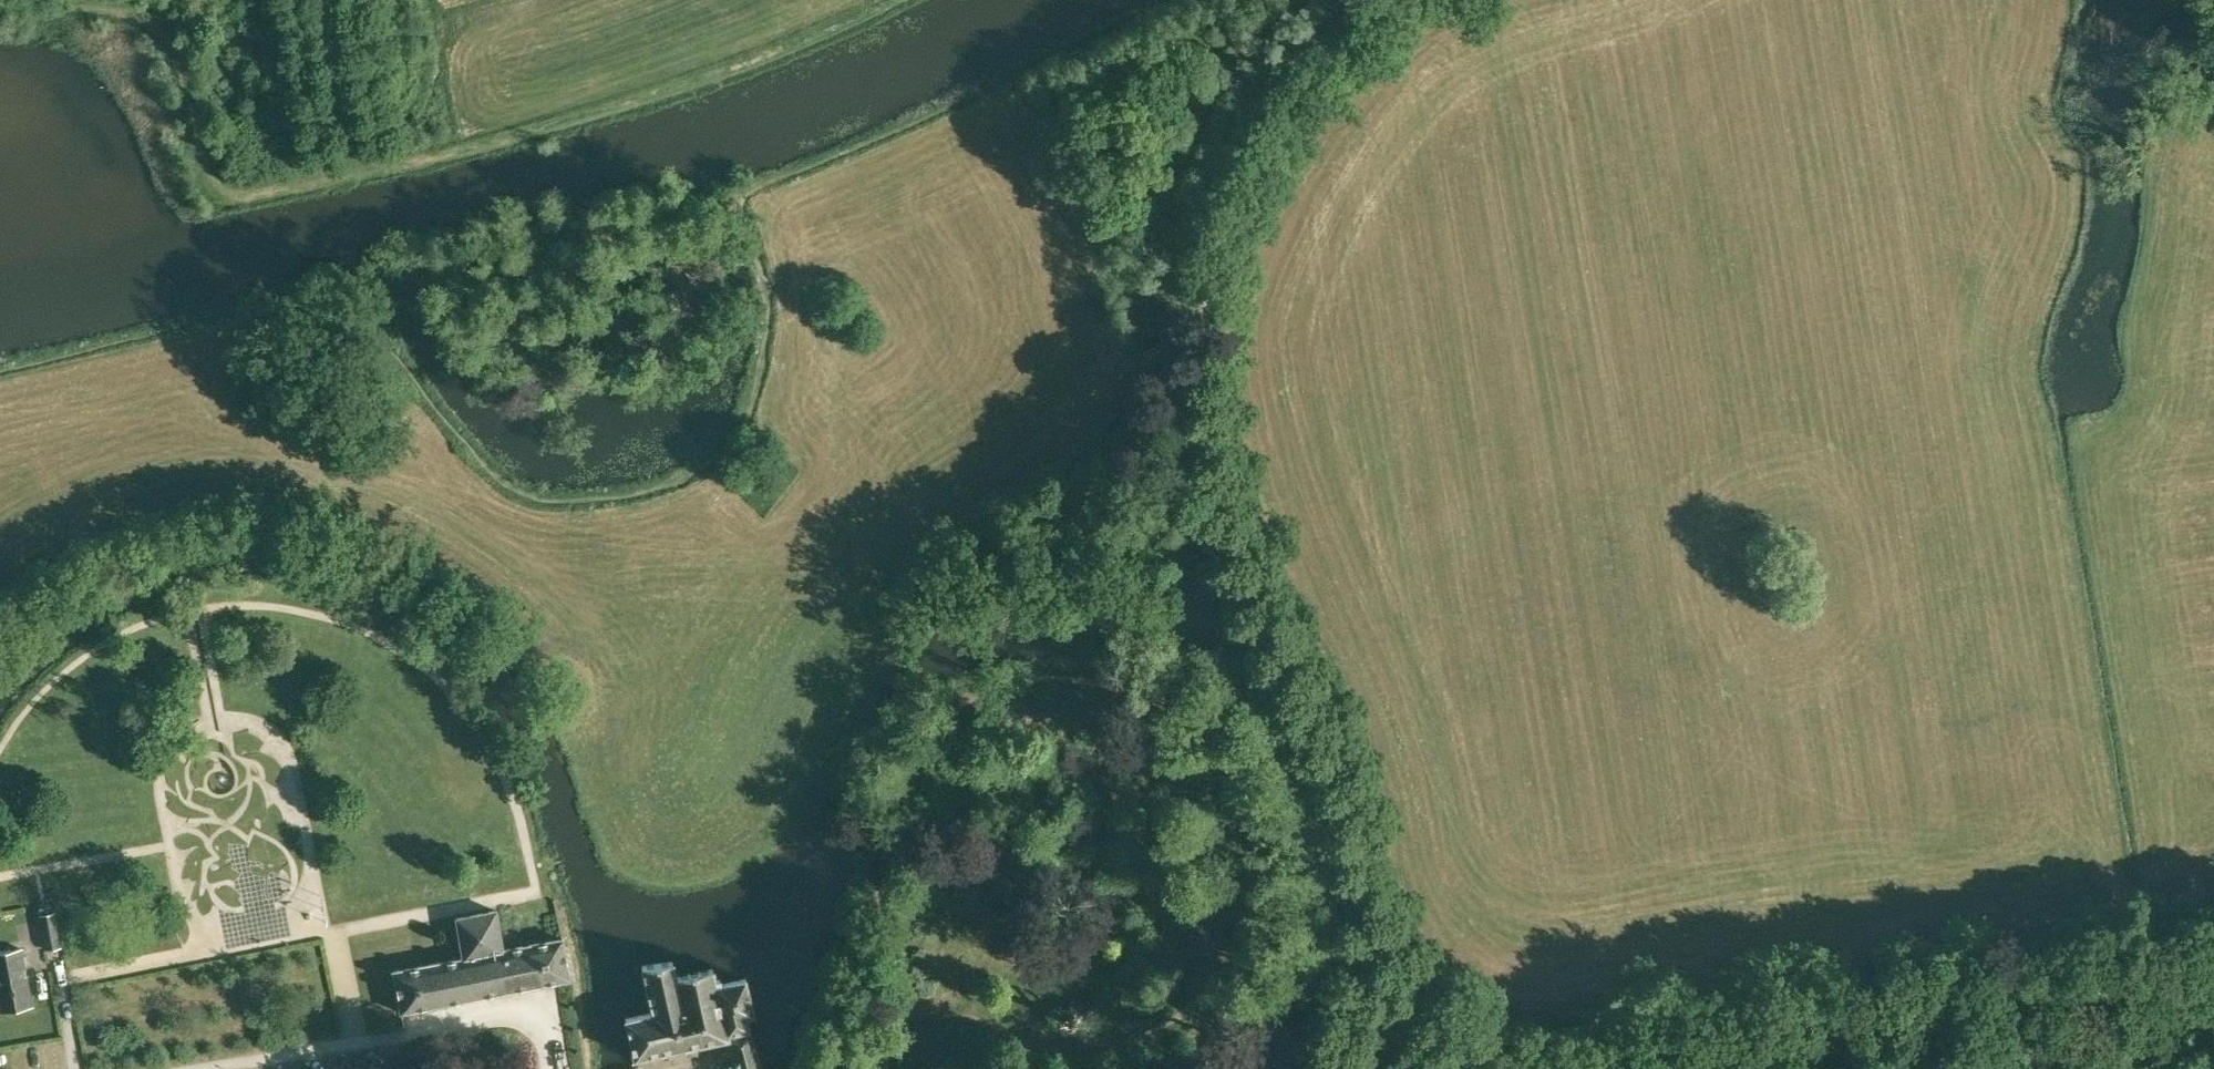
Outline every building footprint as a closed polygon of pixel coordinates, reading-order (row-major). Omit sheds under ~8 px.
[(463,956),(392,969),(401,1011),(571,978),(562,936),(503,948),(495,909),(455,916),(463,956)] [(61,945),(55,911),(49,912),(38,914),(45,949),(61,945)] [(264,931),(238,934),(242,967),(305,959),(301,926),(264,931)] [(28,987),(21,946),(0,950),(0,1007),(0,1010),(31,1004),(28,987)] [(746,1014),(753,1012),(745,976),(721,982),(719,977),(715,978),(713,968),(676,976),(672,960),(641,964),(651,1011),(625,1017),(634,1057),(727,1036),(736,1068),(762,1068),(746,1014)]
